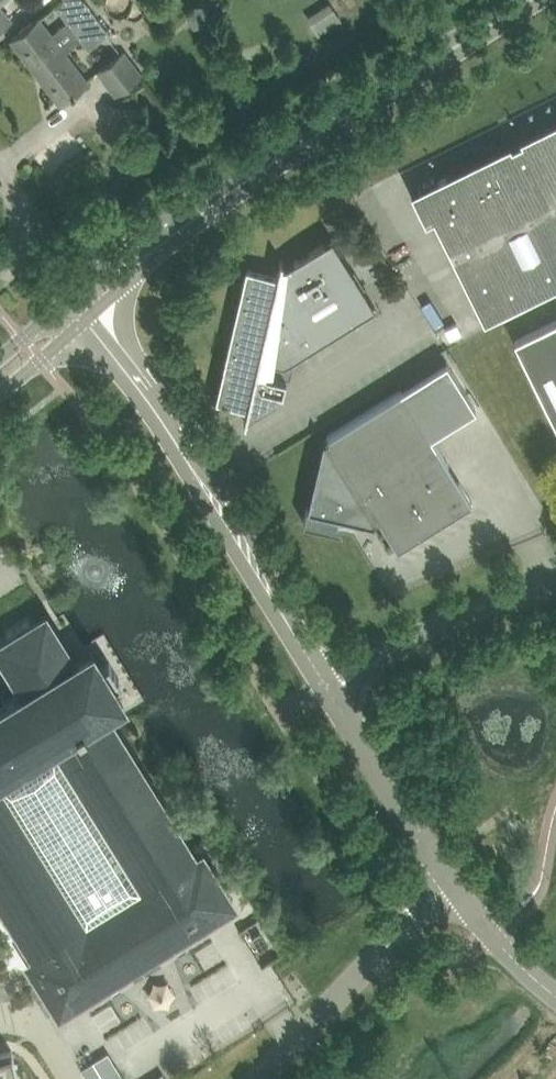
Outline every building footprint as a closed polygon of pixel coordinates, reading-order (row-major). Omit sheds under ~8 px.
[(13,38),(62,102),(64,100),(67,102),(76,96),(74,92),(88,82),(66,51),(83,38),(79,34),(100,18),(86,0),(63,0),(57,5),(69,20),(52,33),(40,17),(13,38)] [(332,2),(323,9),(324,11),(323,16),(320,18),(327,28),(343,19),(332,2)] [(11,17),(4,9),(0,5),(0,28),(11,17)] [(125,50),(99,70),(117,93),(143,74),(125,50)] [(447,172),(448,173),(449,173),(450,174),(436,181),(434,178),(424,183),(426,186),(417,191),(429,215),(426,217),(427,219),(435,215),(485,317),(555,283),(555,118),(447,172)] [(282,259),(278,274),(248,267),(218,398),(248,405),(244,419),(247,420),(247,417),(278,398),(280,389),(284,390),(287,376),(282,375),(285,362),(376,305),(345,255),(333,236),(287,265),(288,261),(282,259)] [(515,339),(555,422),(555,319),(515,339)] [(448,360),(403,388),(323,436),(304,521),(343,529),(338,521),(340,513),(378,522),(376,519),(379,516),(398,547),(473,500),(432,435),(477,407),(448,360)] [(500,481),(502,469),(483,466),(481,478),(500,481)] [(82,658),(76,662),(46,615),(32,624),(29,620),(9,632),(12,637),(0,644),(0,651),(26,693),(11,702),(0,709),(0,898),(37,957),(30,961),(38,974),(36,975),(37,976),(39,975),(43,981),(41,982),(42,984),(44,982),(48,988),(46,989),(47,991),(49,990),(52,996),(50,997),(51,998),(53,998),(60,1011),(234,902),(226,890),(228,889),(227,887),(225,888),(221,882),(223,881),(222,880),(220,881),(216,875),(218,874),(217,872),(215,873),(212,867),(214,866),(213,865),(211,866),(203,853),(197,857),(107,712),(125,701),(115,686),(122,681),(110,662),(103,666),(94,651),(82,658)] [(430,782),(431,784),(436,792),(446,786),(440,776),(430,782)] [(0,1053),(0,1078),(20,1078),(13,1051),(13,1050),(0,1053)]
